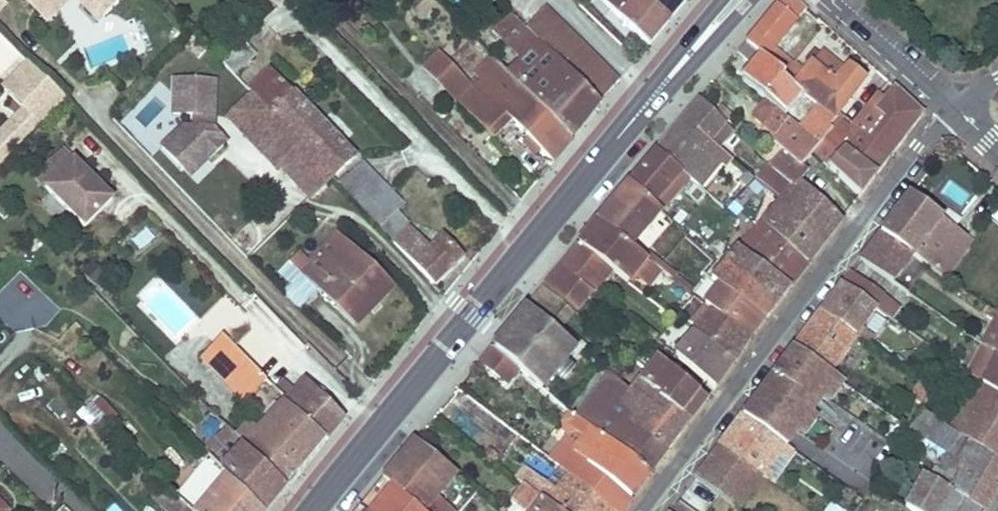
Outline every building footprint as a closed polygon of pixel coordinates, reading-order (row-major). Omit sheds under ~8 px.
[(39,13),(52,1),(60,9),(69,0),(26,0),(39,13)] [(88,0),(77,0),(98,21),(103,16),(88,0)] [(103,16),(120,0),(88,0),(103,16)] [(649,46),(669,22),(647,0),(602,0),(649,46)] [(669,22),(686,0),(647,0),(669,22)] [(47,21),(60,9),(52,1),(39,13),(47,21)] [(797,20),(778,6),(746,43),(785,76),(793,66),(773,50),(797,20)] [(546,7),(526,29),(601,104),(619,81),(546,7)] [(526,29),(512,15),(493,33),(522,63),(509,76),(571,140),(601,104),(526,29)] [(232,74),(254,54),(241,40),(219,60),(232,74)] [(746,43),(738,54),(753,67),(742,81),(784,116),(802,96),(783,79),(785,76),(746,43)] [(802,96),(817,106),(835,121),(836,119),(840,114),(866,80),(849,67),(844,72),(840,77),(835,72),(839,67),(821,53),(805,73),(794,65),(793,66),(785,76),(783,79),(802,96)] [(438,54),(423,67),(451,96),(466,82),(438,54)] [(509,76),(492,59),(475,74),(482,81),(473,89),(458,103),(493,138),(510,120),(528,137),(523,143),(536,155),(541,150),(554,162),(571,140),(509,76)] [(67,99),(31,62),(4,88),(26,109),(26,108),(42,124),(67,99)] [(844,72),(839,67),(835,72),(840,77),(844,72)] [(305,107),(270,70),(248,90),(253,95),(284,128),(305,107)] [(162,142),(193,174),(229,140),(216,126),(218,77),(174,75),(173,113),(193,113),(193,122),(183,122),(162,142)] [(473,89),(466,82),(451,96),(457,102),(458,103),(473,89)] [(842,152),(875,177),(923,114),(894,87),(884,99),(842,152)] [(832,131),(820,146),(813,154),(829,168),(842,152),(884,99),(879,94),(854,126),(850,130),(836,119),(835,121),(829,128),(832,131)] [(332,177),(284,128),(253,95),(227,118),(276,169),(279,166),(310,198),(332,177)] [(709,142),(724,123),(699,101),(683,120),(657,151),(689,178),(699,187),(719,163),(725,155),(718,149),(711,143),(709,142)] [(835,121),(817,106),(799,129),(820,146),(832,131),(829,128),(835,121)] [(354,157),(305,107),(284,128),(332,177),(354,157)] [(0,135),(0,143),(11,155),(42,124),(26,108),(26,109),(0,135)] [(820,146),(799,129),(788,120),(770,139),(784,151),(775,162),(771,167),(793,188),(780,203),(774,209),(763,223),(807,264),(841,220),(800,182),(808,172),(801,167),(813,154),(820,146)] [(709,142),(711,143),(718,149),(733,132),(724,123),(709,142)] [(0,143),(0,166),(11,155),(0,143)] [(112,199),(61,149),(34,176),(84,226),(112,199)] [(657,151),(630,183),(655,207),(659,201),(666,206),(689,178),(657,151)] [(842,152),(829,168),(860,197),(875,177),(842,152)] [(725,155),(719,163),(726,167),(732,160),(725,155)] [(378,178),(364,162),(347,177),(362,192),(378,178)] [(769,164),(755,180),(766,191),(780,203),(793,188),(771,167),(769,164)] [(342,188),(338,184),(332,177),(310,198),(320,209),(342,188)] [(367,214),(391,191),(378,178),(362,192),(347,177),(338,184),(342,188),(367,214)] [(655,207),(630,183),(613,203),(645,230),(661,211),(655,207)] [(764,193),(754,183),(748,189),(758,199),(764,193)] [(430,248),(396,211),(403,204),(391,191),(367,214),(434,285),(451,268),(447,264),(458,252),(442,236),(430,248)] [(908,197),(880,234),(913,256),(945,279),(972,242),(955,230),(955,231),(941,220),(908,197)] [(3,218),(11,210),(0,199),(0,215),(3,218)] [(659,201),(655,207),(661,211),(666,206),(659,201)] [(645,230),(613,203),(598,222),(630,247),(645,230)] [(646,260),(630,247),(598,222),(586,235),(579,244),(578,245),(608,267),(612,271),(628,283),(646,260)] [(763,223),(757,229),(739,249),(789,287),(807,264),(763,223)] [(394,286),(338,234),(310,263),(300,273),(319,292),(355,326),(394,286)] [(862,262),(893,283),(913,256),(880,234),(860,260),(862,262)] [(608,267),(578,245),(560,267),(589,290),(608,267)] [(728,249),(725,254),(729,260),(733,269),(777,303),(789,287),(739,249),(734,255),(728,249)] [(451,268),(462,256),(458,252),(447,264),(451,268)] [(300,273),(310,263),(300,253),(281,273),(309,302),(319,292),(300,273)] [(724,267),(712,280),(719,286),(764,320),(777,303),(733,269),(729,260),(724,267)] [(650,265),(638,280),(650,290),(662,274),(650,265)] [(560,267),(544,287),(565,304),(574,311),(575,312),(592,292),(589,290),(560,267)] [(608,267),(589,290),(592,292),(593,293),(612,271),(608,267)] [(842,284),(875,308),(884,295),(854,274),(851,272),(842,284)] [(842,284),(820,312),(856,337),(861,330),(876,308),(875,308),(842,284)] [(764,320),(719,286),(704,306),(705,306),(748,341),(764,320)] [(544,287),(532,300),(554,318),(565,304),(544,287)] [(875,308),(876,308),(892,319),(901,307),(884,295),(875,308)] [(574,311),(565,304),(554,318),(562,325),(574,311)] [(748,341),(705,306),(690,323),(697,329),(694,333),(733,363),(748,341)] [(576,348),(527,307),(512,325),(519,330),(511,339),(505,332),(492,348),(519,371),(542,389),(553,376),(565,362),(576,348)] [(941,316),(929,309),(924,317),(935,324),(941,316)] [(995,314),(990,311),(986,318),(996,323),(997,324),(997,316),(995,314)] [(794,348),(831,374),(856,337),(820,312),(794,348)] [(982,346),(992,352),(997,340),(997,324),(996,323),(982,346)] [(871,337),(861,330),(856,337),(866,344),(871,337)] [(733,363),(694,333),(675,355),(707,383),(715,389),(733,363)] [(234,347),(222,335),(200,358),(217,376),(240,353),(234,347)] [(997,356),(992,352),(982,346),(968,373),(971,375),(982,384),(997,356)] [(519,371),(492,348),(480,362),(508,386),(519,371)] [(786,402),(800,413),(806,405),(827,417),(839,401),(821,388),(831,374),(794,348),(771,377),(793,390),(786,402)] [(255,369),(240,353),(217,376),(233,392),(255,369)] [(997,395),(997,356),(982,384),(989,388),(997,395)] [(706,400),(699,393),(658,358),(641,380),(662,396),(660,399),(688,423),(706,400)] [(565,362),(553,376),(564,385),(576,371),(565,362)] [(266,380),(255,369),(233,392),(244,403),(266,380)] [(967,372),(963,369),(959,374),(967,380),(971,375),(968,373),(967,372)] [(609,375),(577,419),(649,475),(666,453),(630,425),(635,418),(620,406),(630,392),(609,375)] [(784,445),(801,421),(797,418),(800,413),(786,402),(793,390),(771,377),(742,416),(784,445)] [(662,396),(641,380),(639,379),(630,392),(620,406),(635,418),(630,425),(666,453),(688,423),(660,399),(662,396)] [(343,420),(304,382),(295,392),(285,381),(276,390),(287,401),(283,405),(325,442),(343,420)] [(921,381),(910,398),(923,406),(934,390),(921,381)] [(951,429),(959,435),(997,459),(997,395),(989,388),(982,384),(966,408),(965,408),(951,429)] [(111,410),(99,398),(86,411),(98,422),(111,410)] [(255,435),(245,446),(244,447),(242,448),(287,490),(325,442),(283,405),(259,431),(255,435)] [(800,413),(797,418),(801,421),(816,432),(827,417),(806,405),(800,413)] [(117,416),(111,410),(98,422),(104,428),(117,416)] [(908,430),(924,440),(945,452),(947,454),(950,450),(960,455),(952,469),(954,470),(950,477),(935,468),(934,468),(928,479),(985,510),(997,485),(997,459),(959,435),(937,422),(938,420),(921,410),(908,430)] [(562,470),(610,510),(623,510),(631,499),(649,475),(577,419),(570,413),(561,425),(562,432),(566,436),(560,444),(574,455),(562,470)] [(742,416),(719,446),(761,475),(767,479),(772,472),(766,468),(777,454),(786,460),(792,451),(784,445),(742,416)] [(228,428),(224,433),(231,440),(225,446),(235,456),(222,469),(221,471),(262,510),(269,510),(287,490),(242,448),(245,446),(237,438),(228,428)] [(255,435),(247,428),(237,438),(245,446),(255,435)] [(903,438),(899,445),(915,454),(924,440),(908,430),(903,438)] [(382,479),(392,487),(419,510),(445,510),(449,506),(437,496),(456,474),(415,440),(403,455),(382,479)] [(562,470),(574,455),(560,444),(549,459),(559,468),(562,470)] [(719,446),(695,479),(720,496),(738,509),(761,475),(719,446)] [(945,452),(935,468),(950,477),(954,470),(952,469),(960,455),(950,450),(947,454),(945,452)] [(180,503),(190,510),(262,510),(221,471),(213,463),(180,503)] [(514,478),(523,485),(555,510),(610,510),(562,470),(559,468),(546,484),(524,466),(514,478)] [(928,479),(923,476),(905,508),(910,510),(985,510),(928,479)] [(392,487),(382,479),(358,509),(361,510),(419,510),(392,487)] [(523,485),(512,498),(529,510),(555,510),(523,485)] [(180,503),(165,489),(162,491),(161,490),(153,499),(164,510),(190,510),(180,503)]
